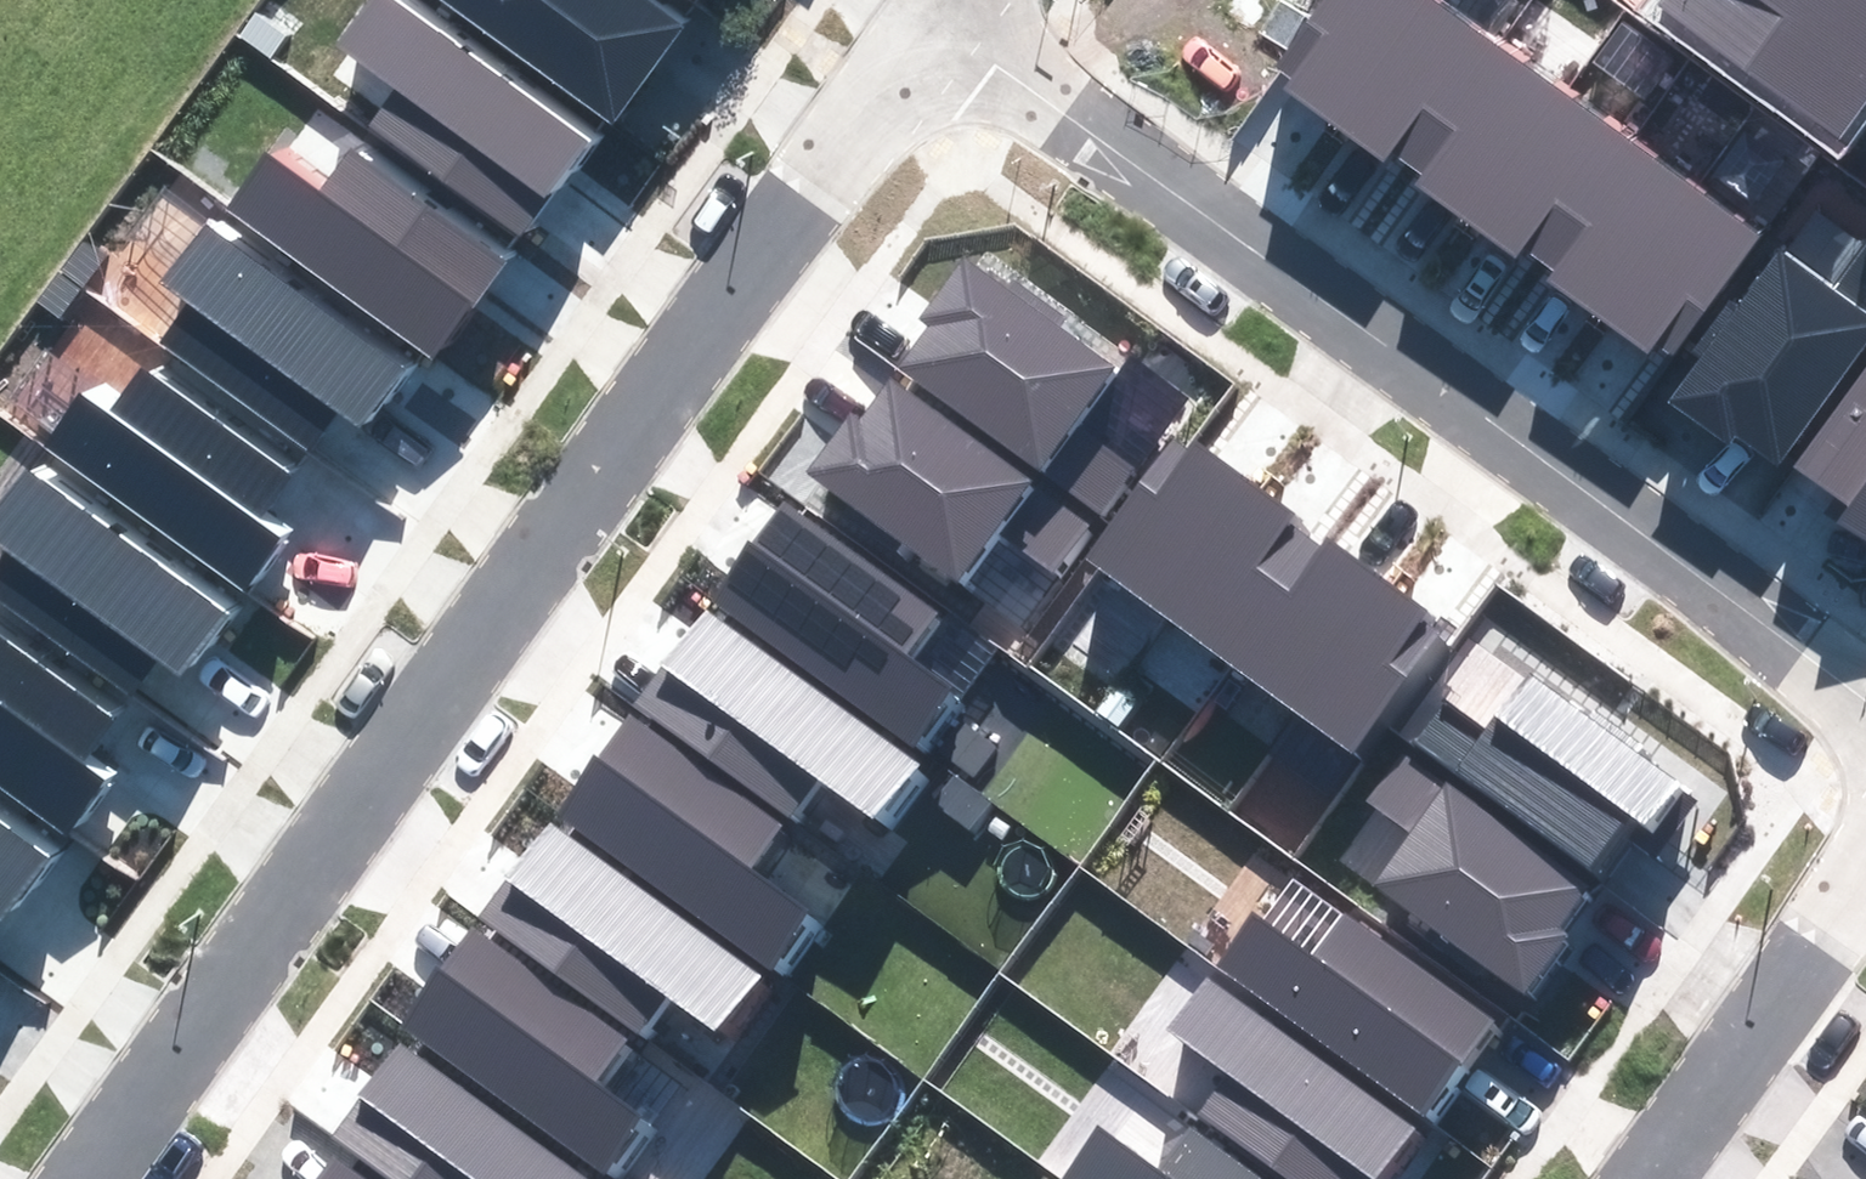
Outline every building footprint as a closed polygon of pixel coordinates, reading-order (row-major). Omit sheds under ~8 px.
[(390,0),(374,0),(342,44),(401,86),(371,127),(520,232),(586,139),(390,0)] [(658,0),(439,0),(611,122),(685,19),(658,0)] [(1431,0),(1322,0),(1269,72),(1339,123),(1431,0)] [(1406,173),(1497,51),(1500,47),(1436,0),(1431,0),(1339,123),(1406,173)] [(1658,4),(1849,138),(1865,113),(1865,0),(1661,0),(1658,4)] [(1497,51),(1406,173),(1474,222),(1565,101),(1497,51)] [(1627,147),(1565,101),(1474,222),(1537,268),(1627,147)] [(1627,147),(1537,268),(1599,314),(1692,188),(1630,143),(1627,147)] [(226,213),(425,354),(495,256),(348,152),(318,194),(266,157),(226,213)] [(1758,236),(1692,188),(1599,314),(1664,362),(1758,236)] [(403,363),(207,225),(163,287),(189,306),(162,343),(311,448),(337,411),(358,426),(403,363)] [(1673,403),(1727,442),(1735,431),(1777,462),(1865,342),(1865,316),(1783,255),(1673,403)] [(1111,368),(964,261),(922,319),(933,327),(903,369),(1038,467),(1111,368)] [(84,399),(49,446),(249,588),(283,540),(249,516),(283,468),(140,367),(106,415),(84,399)] [(1795,469),(1849,508),(1842,518),(1865,536),(1865,373),(1795,469)] [(1024,482),(890,385),(863,422),(853,415),(811,473),(955,577),(1024,482)] [(1183,433),(1090,559),(1161,612),(1254,486),(1183,433)] [(27,473),(0,511),(0,540),(12,549),(0,566),(0,596),(133,690),(156,658),(177,672),(222,610),(27,473)] [(1254,486),(1161,612),(1233,665),(1326,538),(1254,486)] [(933,613),(781,503),(711,599),(912,745),(951,692),(901,657),(933,613)] [(1326,538),(1233,665),(1298,713),(1391,585),(1326,538)] [(1298,713),(1359,757),(1362,759),(1456,632),(1391,585),(1298,713)] [(914,762),(706,610),(636,705),(787,815),(815,778),(872,820),(914,762)] [(78,833),(112,785),(78,761),(112,713),(0,634),(0,778),(78,833)] [(1676,785),(1470,634),(1401,728),(1593,867),(1629,817),(1644,828),(1676,785)] [(782,824),(630,714),(557,814),(766,966),(805,913),(747,871),(782,824)] [(1443,794),(1401,763),(1334,854),(1525,992),(1565,937),(1553,928),(1583,888),(1446,789),(1443,794)] [(755,974),(549,824),(481,918),(637,1031),(666,991),(716,1028),(755,974)] [(0,825),(0,913),(42,854),(0,825)] [(1489,1026),(1281,875),(1216,964),(1424,1114),(1489,1026)] [(625,1039),(472,928),(400,1026),(604,1174),(642,1122),(591,1085),(625,1039)] [(1211,976),(1175,1025),(1234,1068),(1202,1112),(1295,1178),(1381,1178),(1419,1127),(1211,976)] [(398,1044),(331,1135),(391,1178),(585,1178),(398,1044)] [(1065,1178),(1266,1178),(1192,1126),(1159,1170),(1102,1128),(1065,1178)] [(333,1157),(317,1178),(364,1178),(333,1157)]
